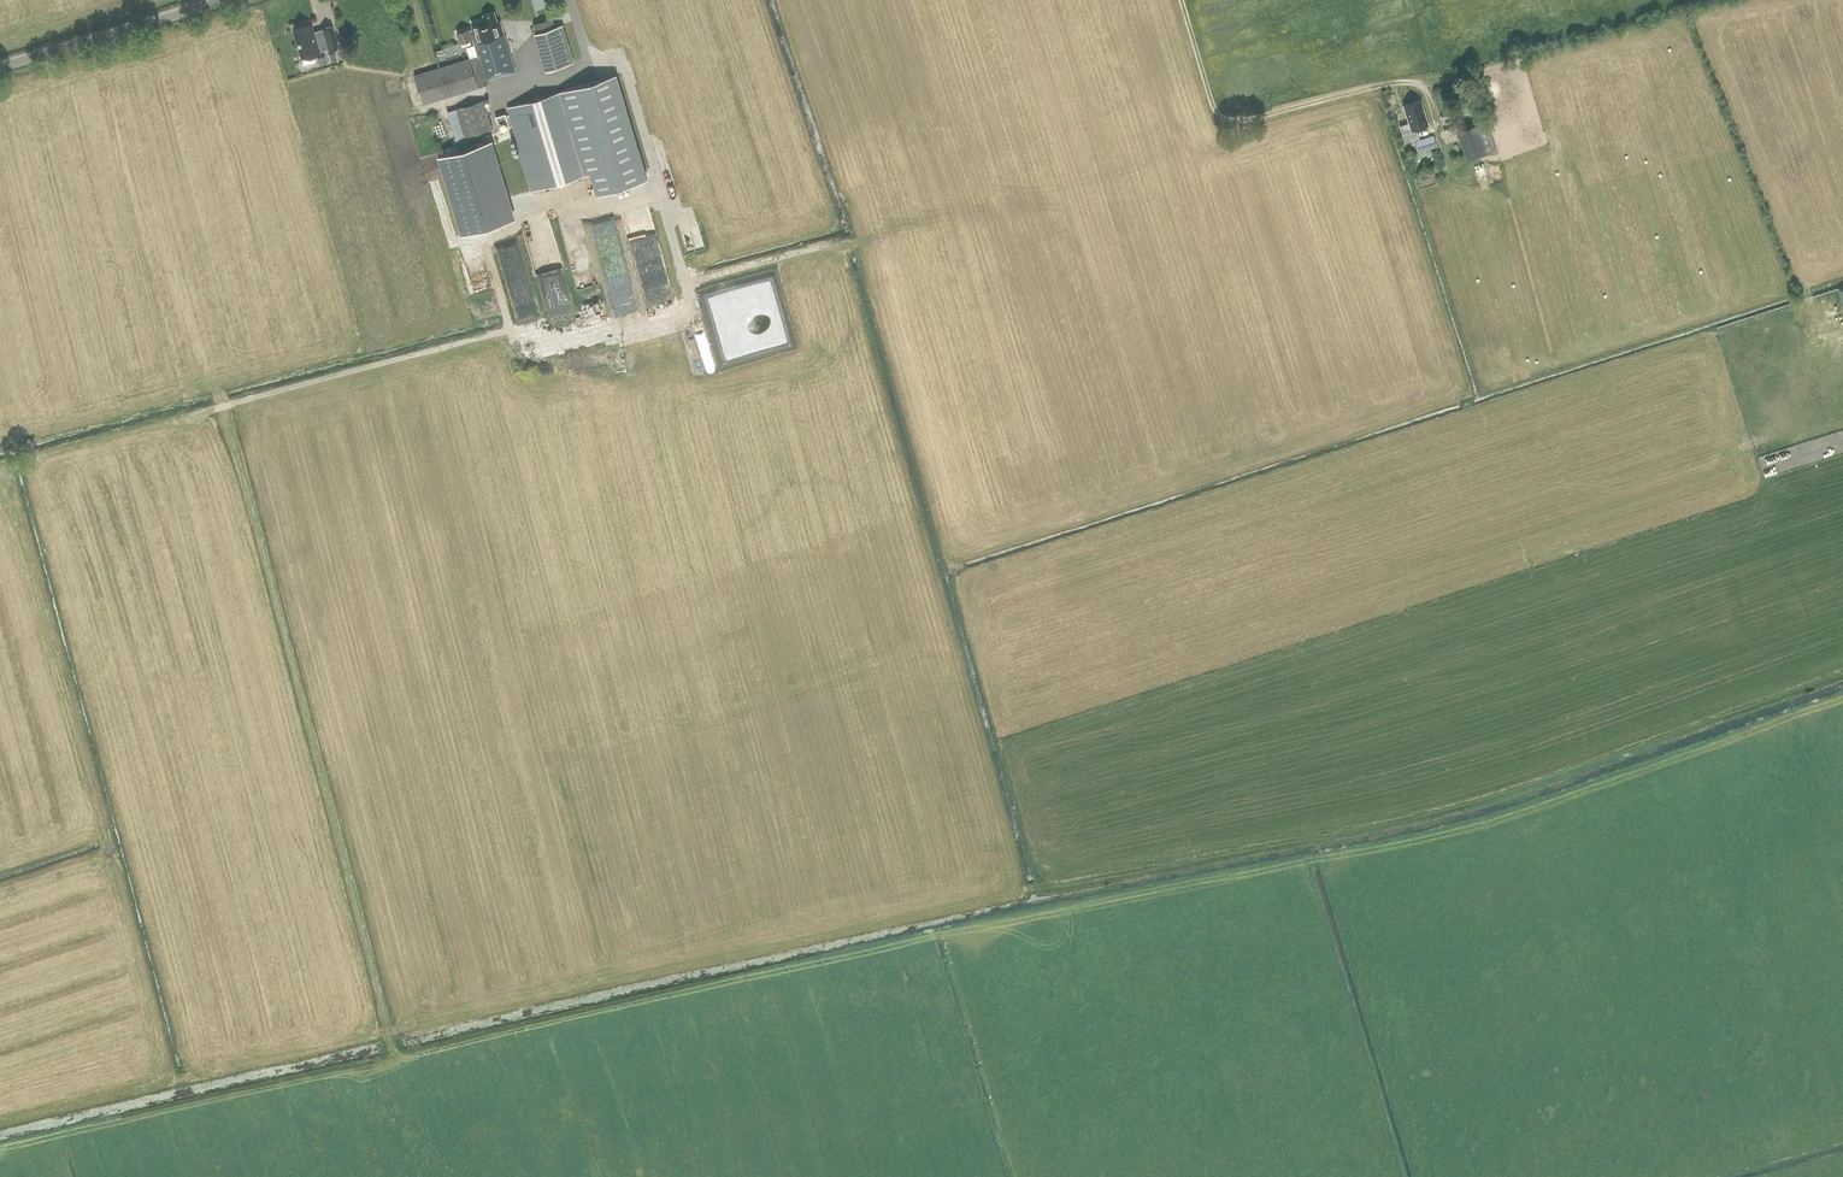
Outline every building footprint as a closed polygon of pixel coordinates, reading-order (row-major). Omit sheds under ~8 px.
[(548,6),(546,0),(534,0),(537,9),(548,6)] [(474,29),(457,34),(460,43),(474,39),(479,56),(469,59),(477,87),(488,84),(487,79),(514,70),(499,20),(497,21),(494,11),(484,14),(485,18),(472,22),(474,29)] [(555,27),(553,18),(533,24),(536,32),(535,33),(546,70),(574,62),(563,25),(555,27)] [(314,33),(311,24),(293,30),(301,57),(320,52),(319,51),(329,48),(329,49),(338,46),(332,26),(323,28),(323,30),(314,33)] [(336,53),(330,55),(332,62),(338,60),(336,53)] [(468,58),(415,74),(423,103),(477,87),(468,58)] [(592,173),(598,194),(643,180),(612,76),(508,107),(533,191),(592,173)] [(466,137),(493,128),(484,100),(457,108),(466,137)] [(1410,124),(1399,127),(1404,144),(1419,140),(1416,129),(1429,125),(1421,100),(1404,105),(1410,124)] [(505,115),(495,118),(497,124),(507,121),(505,115)] [(1467,159),(1487,153),(1496,150),(1487,121),(1458,130),(1467,159)] [(1419,152),(1438,146),(1434,135),(1415,141),(1419,152)] [(486,145),(440,159),(463,236),(508,222),(486,145)] [(649,226),(658,225),(653,203),(644,204),(649,226)] [(517,308),(522,326),(540,321),(535,302),(517,308)]
